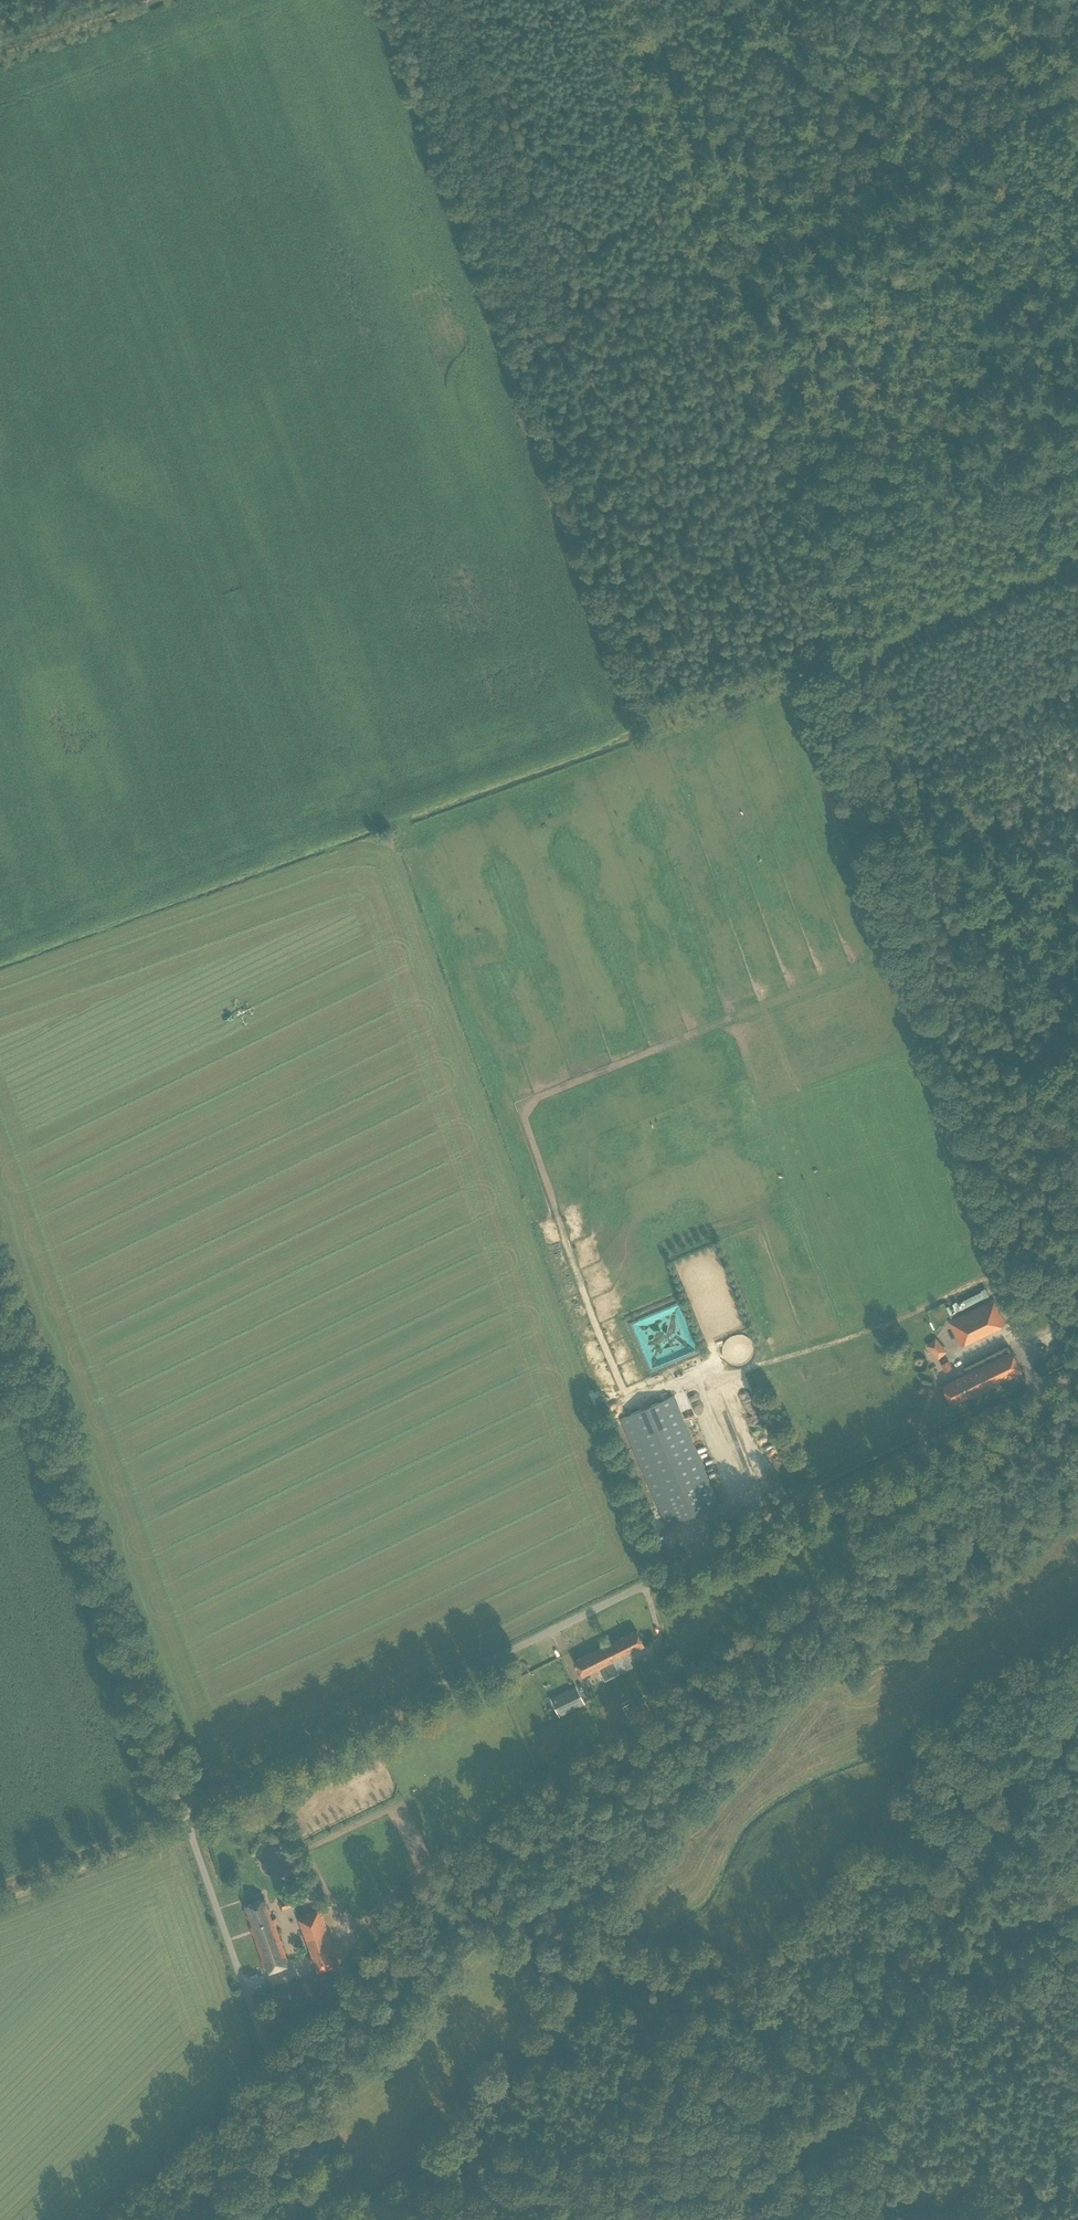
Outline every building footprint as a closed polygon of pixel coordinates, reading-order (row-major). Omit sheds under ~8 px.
[(973,1302),(988,1295),(985,1288),(970,1294),(973,1302)] [(949,1322),(961,1345),(1005,1324),(993,1300),(949,1322)] [(934,1336),(925,1345),(938,1359),(947,1350),(934,1336)] [(1012,1352),(942,1386),(952,1405),(969,1396),(970,1398),(1022,1372),(1012,1352)] [(620,1418),(662,1516),(667,1526),(718,1504),(714,1494),(672,1396),(620,1418)] [(636,1630),(605,1646),(613,1663),(615,1662),(619,1672),(632,1666),(626,1655),(644,1646),(636,1630)] [(574,1661),(579,1671),(582,1677),(599,1668),(600,1670),(605,1667),(610,1677),(619,1672),(615,1662),(613,1663),(605,1646),(574,1661)] [(574,1687),(550,1698),(557,1712),(572,1705),(571,1705),(581,1700),(574,1687)] [(291,1907),(290,1904),(293,1903),(292,1899),(288,1900),(288,1898),(280,1901),(282,1909),(291,1907)] [(264,1899),(255,1902),(245,1906),(252,1926),(250,1927),(258,1948),(280,1940),(274,1922),(277,1921),(275,1918),(271,1919),(264,1899)] [(319,1909),(298,1917),(318,1973),(339,1965),(319,1909)] [(280,1940),(258,1948),(265,1968),(287,1960),(280,1940)]
